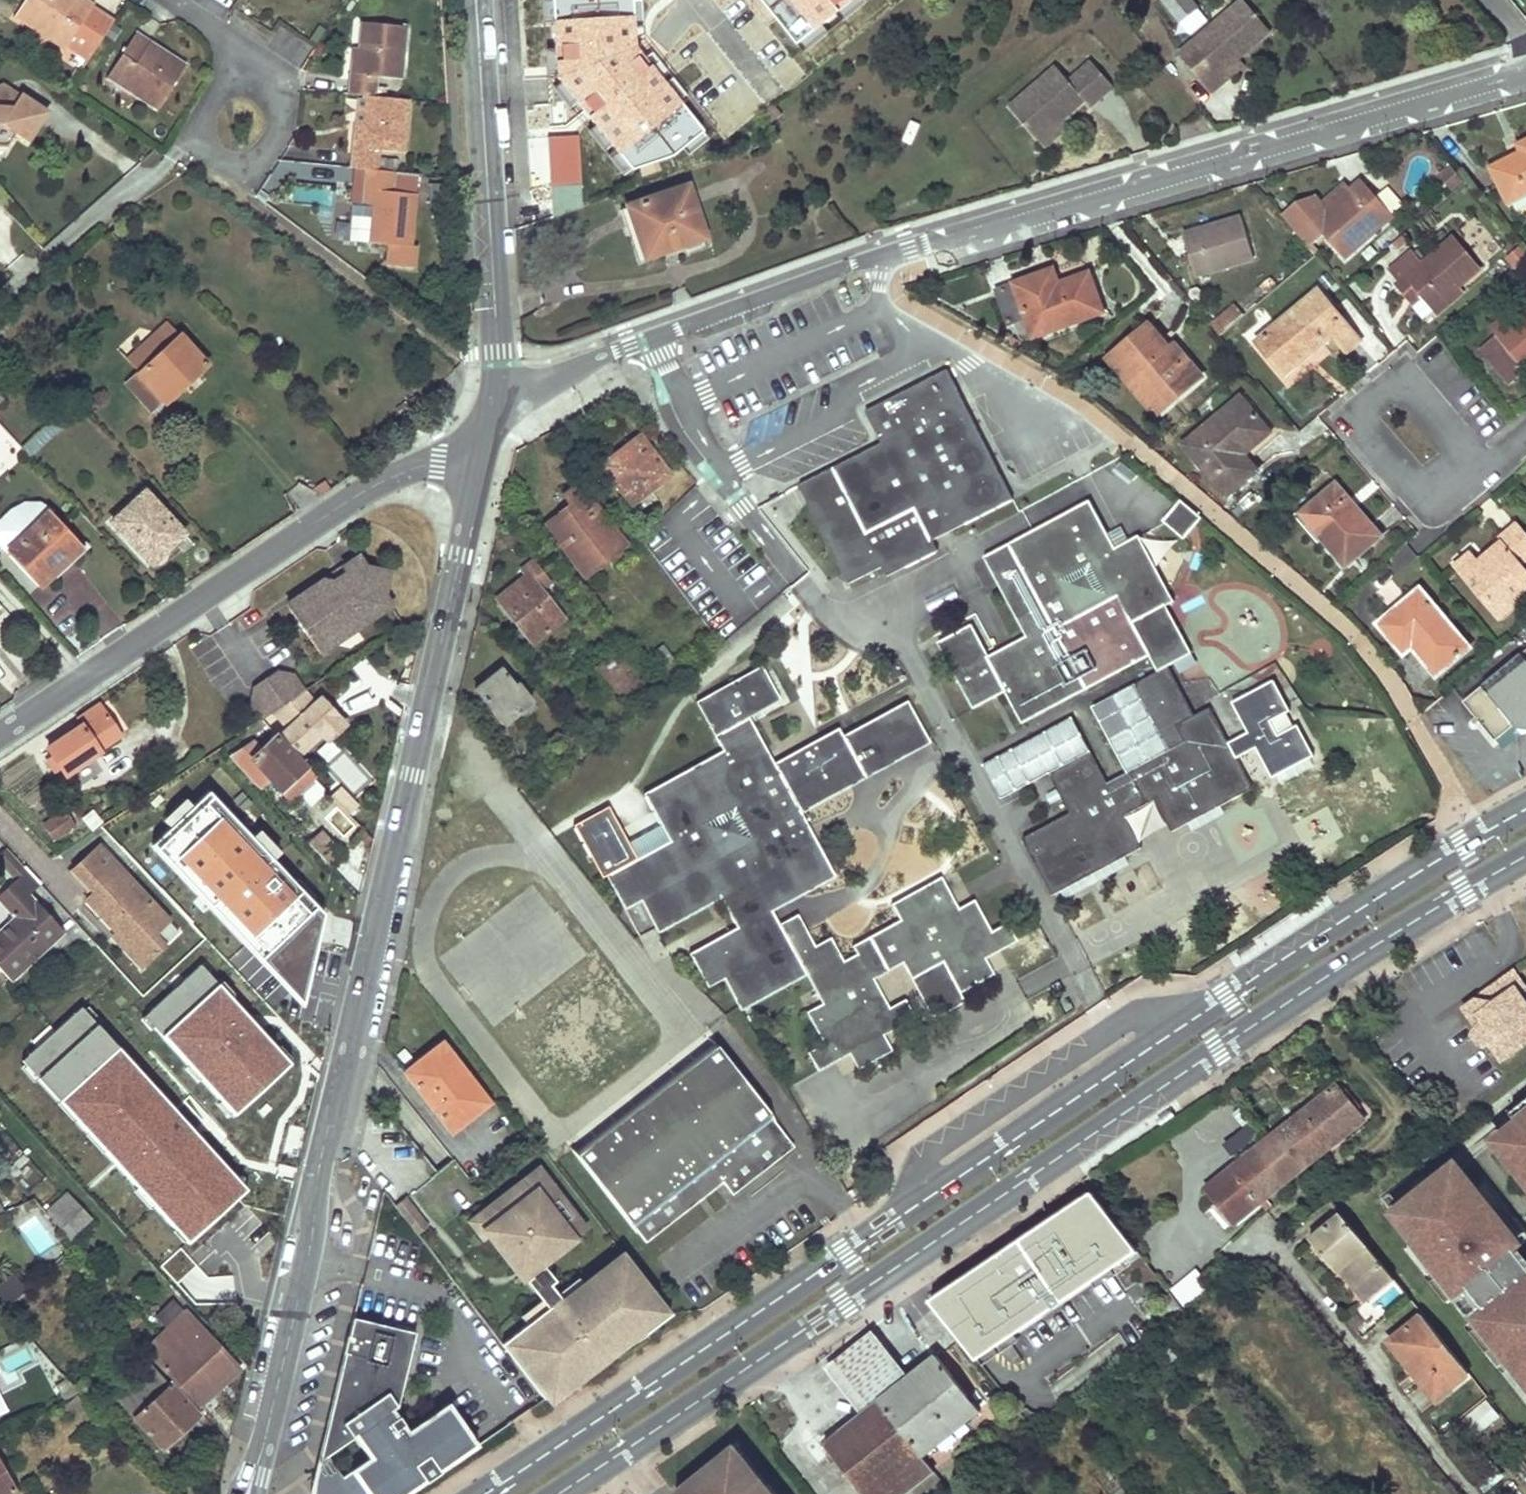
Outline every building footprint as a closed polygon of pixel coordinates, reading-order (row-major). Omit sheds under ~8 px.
[(13,16),(37,33),(41,27),(65,43),(69,38),(90,54),(111,20),(89,8),(92,3),(88,0),(24,0),(13,16)] [(556,76),(631,169),(662,144),(671,156),(704,130),(637,47),(634,0),(552,0),(556,76)] [(802,43),(856,0),(767,0),(802,43)] [(1176,23),(1195,8),(1189,0),(1158,0),(1176,23)] [(1214,92),(1227,81),(1222,75),(1242,59),(1274,33),(1248,0),(1247,0),(1194,42),(1205,55),(1192,65),(1214,92)] [(369,169),(368,176),(367,183),(357,182),(355,205),(360,205),(373,207),(369,240),(388,242),(385,264),(413,267),(415,245),(411,245),(418,174),(379,170),(381,150),(405,153),(410,100),(377,96),(379,76),(402,78),(408,27),(366,23),(362,57),(357,57),(355,74),(351,74),(349,93),(368,95),(365,131),(360,130),(358,148),(354,148),(352,167),(369,169)] [(280,28),(269,49),(301,66),(312,46),(280,28)] [(134,30),(121,51),(108,72),(132,87),(129,93),(155,109),(184,63),(154,44),(152,47),(146,43),(149,39),(134,30)] [(1205,55),(1194,42),(1182,52),(1192,65),(1205,55)] [(1222,75),(1227,81),(1247,65),(1242,59),(1222,75)] [(1012,103),(1040,138),(1063,119),(1087,100),(1093,106),(1117,87),(1096,61),(1073,79),(1061,64),(1012,103)] [(17,93),(2,82),(0,83),(0,105),(8,107),(17,93)] [(9,139),(13,133),(23,140),(43,111),(17,93),(8,107),(0,105),(0,145),(5,145),(9,139)] [(1063,119),(1040,138),(1045,144),(1069,126),(1063,119)] [(576,135),(547,137),(552,217),(581,204),(576,135)] [(1525,193),(1525,142),(1519,146),(1523,154),(1493,168),(1509,202),(1525,193)] [(1466,181),(1452,164),(1440,174),(1454,190),(1466,181)] [(349,215),(359,216),(360,205),(355,205),(357,182),(367,183),(368,176),(369,169),(352,167),(349,215)] [(1393,216),(1361,179),(1350,188),(1314,220),(1346,257),(1393,216)] [(1346,183),(1309,215),(1314,220),(1350,188),(1346,183)] [(629,232),(634,230),(638,229),(647,257),(704,237),(687,187),(622,210),(629,232)] [(359,216),(356,239),(369,240),(373,207),(360,205),(359,216)] [(1183,234),(1189,255),(1195,276),(1253,259),(1241,218),(1183,234)] [(128,236),(121,228),(112,234),(119,243),(128,236)] [(1412,251),(1388,271),(1396,285),(1407,276),(1424,296),(1433,307),(1459,285),(1480,268),(1453,236),(1421,263),(1412,251)] [(1007,323),(1014,321),(1020,339),(1034,334),(1034,336),(1103,312),(1090,275),(1059,286),(1053,270),(995,290),(1007,323)] [(1424,296),(1407,276),(1396,285),(1412,305),(1424,296)] [(1437,312),(1464,290),(1459,285),(1433,307),(1437,312)] [(1284,376),(1334,336),(1349,353),(1361,343),(1319,291),(1256,341),(1284,376)] [(1491,325),(1500,336),(1525,313),(1525,296),(1491,325)] [(1219,333),(1243,318),(1236,306),(1211,321),(1219,333)] [(1497,365),(1511,382),(1525,369),(1525,313),(1500,336),(1484,349),(1497,365)] [(167,321),(126,360),(138,372),(176,336),(179,334),(167,321)] [(1200,376),(1173,345),(1170,348),(1148,323),(1107,359),(1155,414),(1200,376)] [(151,409),(157,403),(163,398),(166,401),(207,364),(179,334),(176,336),(138,372),(126,382),(151,409)] [(882,568),(887,578),(938,552),(933,541),(1013,500),(947,370),(864,411),(880,444),(798,486),(848,585),(882,568)] [(1206,458),(1220,474),(1233,491),(1257,472),(1243,455),(1270,433),(1241,398),(1182,446),(1198,465),(1206,458)] [(20,447),(23,450),(26,454),(64,419),(58,412),(20,447)] [(622,459),(605,472),(629,503),(667,474),(639,437),(617,454),(622,459)] [(1206,458),(1198,465),(1225,498),(1233,491),(1220,474),(1206,458)] [(1306,522),(1325,545),(1344,568),(1381,538),(1336,484),(1317,500),(1324,507),(1306,522)] [(548,530),(563,550),(569,546),(590,572),(624,546),(575,485),(561,497),(574,513),(567,519),(566,516),(548,530)] [(173,549),(171,547),(168,544),(182,532),(143,490),(111,520),(153,567),(173,549)] [(8,510),(0,518),(0,537),(7,531),(3,527),(10,521),(18,515),(26,511),(35,508),(47,508),(40,501),(34,501),(29,502),(24,503),(20,504),(14,507),(12,508),(8,510)] [(988,656),(972,625),(938,643),(972,708),(988,699),(1004,691),(1021,723),(1150,657),(1133,625),(1166,608),(1174,603),(1138,536),(1115,549),(1089,501),(983,558),(1025,636),(988,656)] [(1199,522),(1178,504),(1161,524),(1182,542),(1199,522)] [(0,537),(0,545),(35,584),(80,544),(47,508),(35,508),(26,511),(18,515),(10,521),(3,527),(7,531),(0,537)] [(1518,523),(1499,539),(1502,543),(1480,562),(1472,552),(1455,567),(1497,618),(1525,593),(1525,570),(1520,563),(1525,558),(1525,533),(1518,523)] [(296,596),(293,611),(321,652),(385,610),(386,598),(390,571),(366,566),(358,555),(296,596)] [(540,593),(551,584),(533,562),(522,571),(527,578),(499,601),(534,642),(562,619),(540,593)] [(1414,648),(1425,662),(1437,676),(1469,649),(1420,589),(1378,623),(1405,655),(1414,648)] [(287,602),(289,606),(293,611),(296,596),(290,600),(287,602)] [(1133,625),(1150,657),(1153,664),(1158,672),(1167,667),(1191,654),(1166,608),(1133,625)] [(5,661),(25,666),(30,645),(11,640),(5,661)] [(663,648),(648,660),(663,680),(678,668),(663,648)] [(1480,718),(1496,738),(1516,722),(1525,714),(1525,650),(1465,699),(1480,718)] [(614,690),(627,680),(609,658),(597,668),(614,690)] [(942,962),(959,994),(993,976),(984,960),(1015,943),(1006,926),(990,934),(972,902),(957,911),(940,880),(893,906),(900,920),(852,946),(857,955),(842,963),(830,940),(815,948),(797,916),(778,926),(771,913),(834,878),(799,815),(865,778),(856,761),(871,752),(858,728),(842,737),(838,729),(774,764),(749,718),(779,701),(761,667),(694,704),(720,752),(642,795),(668,842),(636,859),(602,878),(636,939),(653,930),(656,936),(719,901),(735,929),(686,955),(706,991),(722,982),(739,1014),(805,978),(819,1004),(805,1012),(823,1044),(806,1053),(817,1073),(848,1057),(857,1073),(892,1053),(883,1037),(914,1020),(904,1000),(888,1009),(872,980),(901,964),(910,980),(942,962)] [(1176,684),(1167,667),(1158,672),(1134,685),(1169,751),(1185,742),(1177,725),(1194,716),(1176,684)] [(523,720),(537,709),(518,686),(514,688),(500,670),(476,690),(500,720),(515,709),(523,720)] [(250,704),(261,719),(303,692),(292,675),(277,672),(253,687),(250,704)] [(1048,774),(1069,814),(1020,839),(1052,897),(1141,849),(1124,817),(1154,801),(1171,833),(1252,790),(1236,759),(1256,749),(1272,779),(1314,757),(1297,726),(1278,737),(1269,721),(1289,711),(1271,677),(1229,700),(1248,735),(1228,745),(1208,708),(1194,716),(1177,725),(1185,742),(1169,751),(1127,772),(1107,783),(1090,752),(1048,774)] [(1169,751),(1134,685),(1092,707),(1127,772),(1169,751)] [(313,703),(303,692),(261,719),(275,736),(276,738),(313,703)] [(276,738),(295,758),(321,734),(327,740),(344,725),(318,698),(313,703),(276,738)] [(928,742),(906,702),(858,728),(871,752),(856,761),(865,778),(928,742)] [(48,749),(53,757),(47,761),(54,772),(60,768),(66,776),(101,752),(99,749),(120,735),(100,704),(77,720),(81,727),(48,749)] [(1289,711),(1269,721),(1278,737),(1297,726),(1289,711)] [(1516,722),(1519,727),(1525,728),(1525,714),(1516,722)] [(1090,752),(1071,717),(983,763),(1002,798),(1048,774),(1090,752)] [(295,758),(276,738),(275,736),(260,750),(251,759),(268,778),(287,799),(300,787),(312,776),(295,758)] [(260,750),(253,743),(230,758),(258,787),(268,778),(251,759),(260,750)] [(354,803),(338,786),(330,794),(345,811),(354,803)] [(321,912),(205,791),(149,842),(290,990),(298,992),(303,990),(321,912)] [(602,878),(636,859),(607,810),(574,826),(602,878)] [(66,813),(48,823),(56,838),(74,828),(66,813)] [(343,856),(319,831),(308,841),(332,866),(343,856)] [(10,982),(63,933),(29,895),(40,885),(6,848),(0,853),(0,866),(14,881),(0,895),(0,902),(14,917),(0,930),(0,971),(10,982)] [(97,848),(72,871),(92,893),(84,900),(114,932),(110,936),(139,968),(161,946),(151,935),(165,921),(97,848)] [(942,962),(910,980),(931,1022),(963,1004),(959,994),(942,962)] [(274,1046),(198,964),(139,1014),(230,1114),(282,1064),(269,1052),(274,1046)] [(1476,1027),(1469,1033),(1479,1047),(1485,1041),(1498,1059),(1525,1038),(1525,1006),(1520,997),(1523,987),(1510,969),(1480,991),(1484,997),(1477,1001),(1481,1007),(1475,1012),(1481,1021),(1474,1025),(1476,1027)] [(1484,997),(1480,991),(1459,1005),(1468,1018),(1474,1025),(1481,1021),(1475,1012),(1481,1007),(1477,1001),(1484,997)] [(82,1007),(23,1060),(183,1240),(243,1187),(82,1007)] [(450,1133),(487,1104),(440,1044),(403,1073),(450,1133)] [(718,1191),(724,1187),(733,1198),(757,1180),(766,1173),(796,1150),(776,1125),(777,1124),(761,1103),(715,1044),(580,1151),(574,1155),(639,1238),(640,1237),(647,1247),(699,1206),(705,1201),(718,1191)] [(1336,1083),(1266,1138),(1280,1156),(1268,1163),(1268,1165),(1243,1182),(1259,1199),(1363,1117),(1336,1083)] [(1525,1114),(1525,1100),(1509,1113),(1516,1122),(1525,1114)] [(1498,1148),(1525,1183),(1525,1114),(1516,1122),(1521,1129),(1498,1148)] [(1204,1186),(1231,1221),(1259,1199),(1243,1182),(1268,1165),(1268,1163),(1280,1156),(1266,1138),(1204,1186)] [(1443,1149),(1380,1199),(1403,1227),(1446,1281),(1464,1304),(1525,1380),(1525,1381),(1525,1266),(1514,1251),(1521,1246),(1478,1192),(1443,1149)] [(537,1169),(474,1219),(506,1260),(517,1251),(533,1271),(542,1265),(586,1230),(537,1169)] [(940,1280),(920,1294),(966,1354),(987,1341),(1133,1249),(1079,1184),(940,1280)] [(1521,1246),(1525,1242),(1525,1234),(1487,1184),(1478,1192),(1521,1246)] [(68,1238),(89,1219),(66,1193),(44,1213),(68,1238)] [(407,1200),(396,1208),(413,1228),(423,1220),(407,1200)] [(1339,1213),(1310,1238),(1335,1269),(1337,1268),(1341,1264),(1348,1272),(1345,1276),(1366,1301),(1393,1278),(1339,1213)] [(1446,1281),(1403,1227),(1393,1234),(1437,1288),(1446,1281)] [(237,1276),(205,1277),(181,1250),(162,1267),(197,1306),(237,1306),(237,1276)] [(517,1251),(506,1260),(522,1280),(524,1278),(533,1271),(517,1251)] [(625,1256),(600,1274),(607,1283),(632,1264),(625,1256)] [(547,1307),(501,1342),(543,1398),(568,1379),(564,1373),(576,1364),(582,1373),(623,1343),(620,1340),(638,1326),(644,1334),(671,1314),(632,1264),(607,1283),(600,1274),(563,1302),(553,1310),(550,1306),(547,1307)] [(1341,1264),(1337,1268),(1345,1276),(1348,1272),(1341,1264)] [(533,1271),(524,1278),(547,1307),(550,1306),(553,1310),(563,1302),(550,1286),(555,1281),(542,1265),(533,1271)] [(0,1285),(0,1300),(9,1308),(26,1289),(10,1274),(0,1285)] [(1176,1289),(1187,1303),(1200,1293),(1189,1278),(1176,1289)] [(1525,1380),(1464,1304),(1454,1312),(1514,1387),(1525,1380)] [(185,1313),(144,1352),(195,1408),(236,1370),(185,1313)] [(1389,1339),(1406,1361),(1423,1382),(1428,1378),(1441,1395),(1469,1373),(1421,1313),(1389,1339)] [(356,1438),(370,1458),(327,1487),(321,1491),(323,1493),(407,1493),(426,1481),(426,1482),(441,1472),(441,1471),(479,1445),(450,1403),(409,1431),(399,1416),(395,1410),(398,1408),(415,1335),(353,1320),(349,1336),(348,1336),(344,1353),(345,1354),(318,1463),(356,1438)] [(638,1326),(620,1340),(623,1343),(644,1334),(638,1326)] [(875,1333),(828,1369),(862,1414),(910,1379),(875,1333)] [(911,1372),(914,1376),(910,1379),(862,1414),(858,1417),(857,1415),(825,1439),(866,1493),(901,1493),(938,1467),(925,1451),(979,1410),(936,1354),(911,1372)] [(576,1364),(564,1373),(568,1379),(582,1373),(576,1364)] [(1423,1382),(1436,1399),(1441,1395),(1428,1378),(1423,1382)] [(160,1450),(175,1436),(178,1440),(200,1420),(167,1385),(131,1418),(160,1450)] [(62,1408),(70,1416),(77,1410),(85,1403),(77,1395),(62,1408)] [(1469,1439),(1484,1428),(1498,1416),(1487,1401),(1457,1424),(1469,1439)] [(77,1410),(85,1419),(92,1412),(85,1403),(77,1410)] [(736,1446),(679,1493),(776,1493),(736,1446)] [(0,1460),(0,1470),(11,1487),(15,1485),(0,1460)] [(14,1493),(11,1487),(0,1470),(0,1493),(12,1493),(14,1493)]
